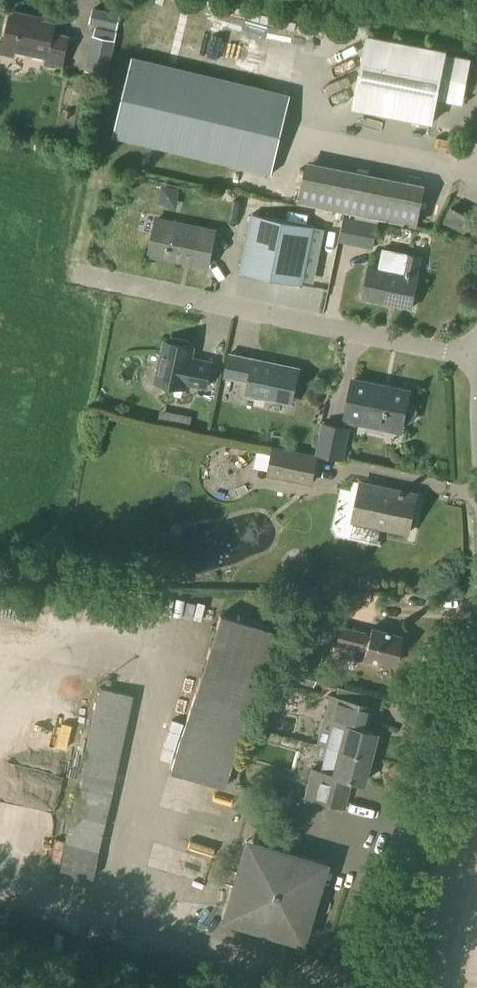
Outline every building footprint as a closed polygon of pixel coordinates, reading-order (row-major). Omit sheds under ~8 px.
[(121,13),(93,7),(90,23),(117,29),(121,13)] [(62,67),(69,37),(53,34),(56,24),(33,19),(33,16),(12,11),(5,41),(18,44),(16,51),(47,58),(46,63),(62,67)] [(460,103),(469,59),(445,55),(446,50),(368,35),(354,107),(432,123),(437,99),(460,103)] [(108,76),(115,41),(92,36),(85,71),(108,76)] [(271,175),(291,93),(132,55),(113,137),(271,175)] [(460,163),(464,147),(451,144),(448,160),(460,163)] [(417,226),(425,185),(307,161),(298,202),(417,226)] [(452,207),(444,221),(464,231),(472,218),(452,207)] [(302,285),(314,227),(251,214),(239,272),(302,285)] [(378,222),(356,217),(351,244),(373,248),(378,222)] [(208,267),(215,232),(157,220),(150,255),(208,267)] [(417,277),(421,257),(408,254),(404,274),(369,267),(363,299),(412,309),(418,277),(417,277)] [(221,332),(216,350),(227,353),(232,336),(221,332)] [(191,344),(189,340),(172,337),(168,339),(168,342),(164,341),(156,381),(184,388),(185,383),(206,387),(211,363),(191,359),(193,348),(190,347),(191,344)] [(292,400),(298,373),(274,368),(274,364),(253,359),(246,394),(271,400),(272,396),(292,400)] [(413,404),(407,403),(410,392),(352,380),(344,420),(401,432),(403,424),(403,422),(410,423),(415,419),(417,410),(413,404)] [(350,427),(322,422),(316,453),(344,459),(350,427)] [(312,485),(318,459),(272,450),(267,475),(312,485)] [(233,489),(247,484),(242,466),(227,471),(233,489)] [(410,532),(417,496),(359,484),(352,521),(410,532)] [(223,789),(273,632),(219,615),(169,771),(223,789)] [(370,635),(364,634),(365,632),(339,626),(334,645),(360,651),(360,650),(366,651),(364,660),(392,667),(400,637),(372,629),(370,635)] [(312,687),(316,673),(292,666),(288,681),(312,687)] [(132,695),(99,688),(59,871),(92,878),(132,695)] [(326,748),(368,758),(375,733),(365,731),(371,706),(329,695),(323,720),(332,723),(326,748)] [(266,766),(298,771),(301,752),(269,747),(266,766)] [(362,783),(368,758),(326,748),(319,772),(311,770),(304,798),(343,808),(350,780),(362,783)] [(301,942),(324,864),(246,841),(223,919),(301,942)] [(181,876),(186,852),(161,847),(156,871),(181,876)] [(176,921),(199,929),(205,912),(182,903),(176,921)]
